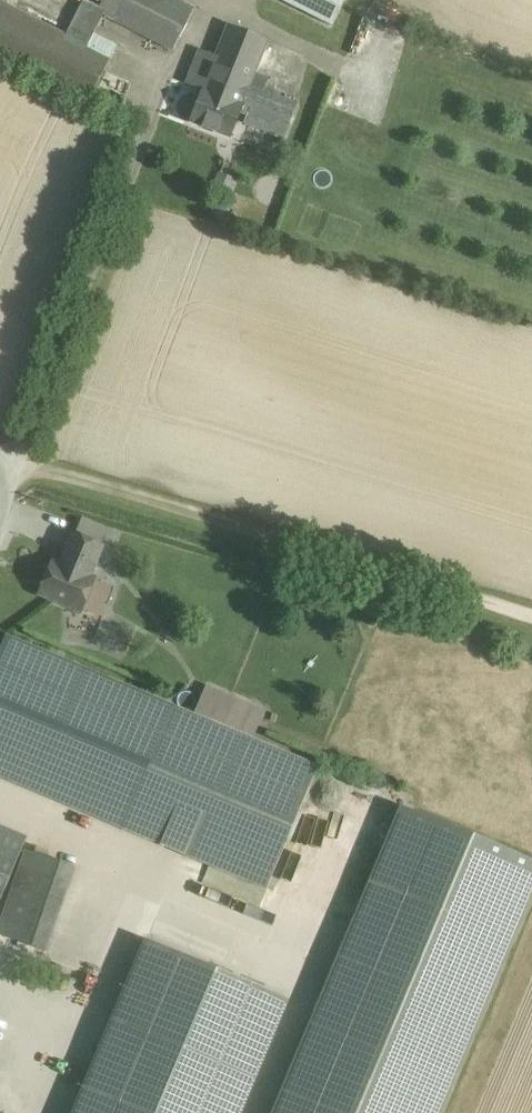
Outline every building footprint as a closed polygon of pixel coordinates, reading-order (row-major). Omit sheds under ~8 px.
[(81,1),(65,31),(4,0),(0,0),(0,57),(88,102),(105,68),(118,43),(94,31),(102,15),(109,18),(173,51),(194,6),(183,0),(79,0),(81,1)] [(331,26),(344,0),(278,0),(331,26)] [(198,49),(185,82),(203,89),(190,121),(230,137),(237,120),(241,111),(248,114),(244,123),(285,139),(299,105),(262,90),(267,77),(256,73),(270,39),(232,24),(219,58),(198,49)] [(229,191),(229,190),(235,177),(221,170),(215,184),(229,191)] [(219,221),(231,216),(225,202),(213,208),(219,221)] [(53,560),(39,593),(81,611),(95,577),(90,575),(103,546),(72,533),(64,553),(64,554),(61,560),(60,563),(53,560)] [(193,714),(5,635),(0,648),(0,776),(267,888),(319,767),(253,739),(193,714)] [(399,805),(271,1112),(441,1112),(531,894),(531,860),(399,805)] [(0,826),(0,902),(27,838),(0,826)] [(30,848),(0,929),(0,932),(49,949),(77,866),(30,848)] [(71,1112),(242,1112),(289,1000),(145,939),(71,1112)]
